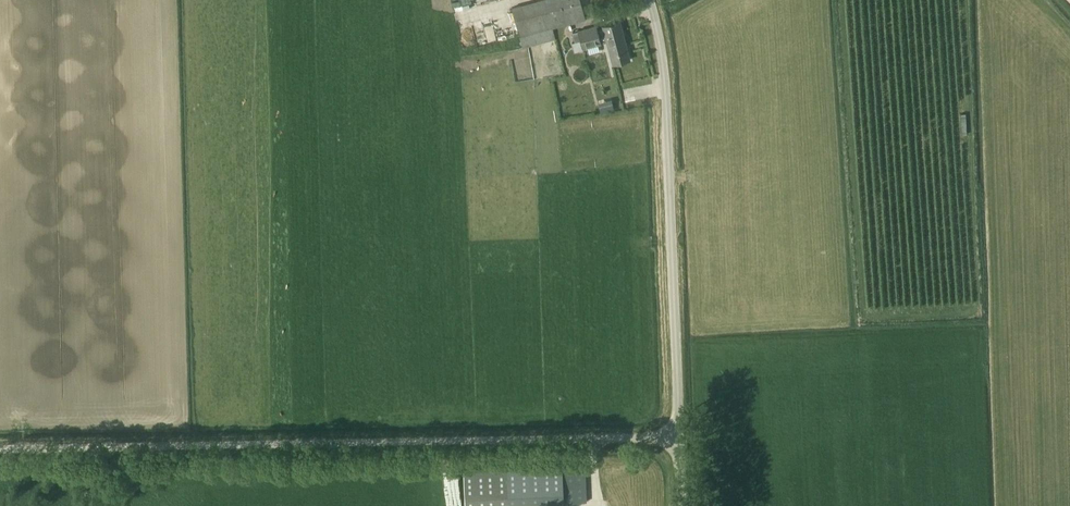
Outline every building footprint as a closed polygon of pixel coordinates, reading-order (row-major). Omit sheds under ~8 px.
[(512,8),(523,48),(556,39),(553,29),(586,20),(580,0),(541,0),(512,8)] [(602,44),(608,42),(614,65),(630,60),(620,22),(604,27),(604,29),(598,30),(597,25),(578,30),(578,31),(572,32),(575,42),(581,41),(583,49),(602,44)] [(611,101),(598,106),(601,113),(614,109),(611,101)] [(585,466),(560,466),(563,504),(588,502),(585,466)]
